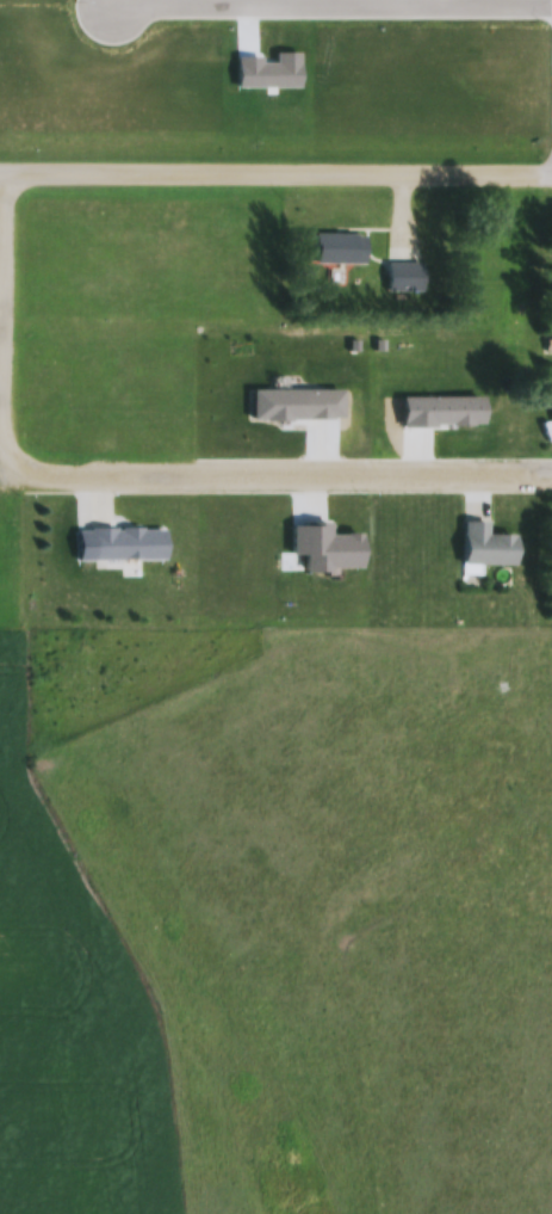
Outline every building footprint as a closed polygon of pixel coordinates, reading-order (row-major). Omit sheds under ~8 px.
[(359,264),(359,234),(307,234),(307,264),(359,264)] [(382,292),(421,292),(421,254),(396,254),(396,264),(382,264),(382,292)] [(484,536),(483,523),(457,523),(458,567),(514,567),(513,535),(484,536)] [(166,561),(166,529),(84,529),(84,561),(166,561)]
